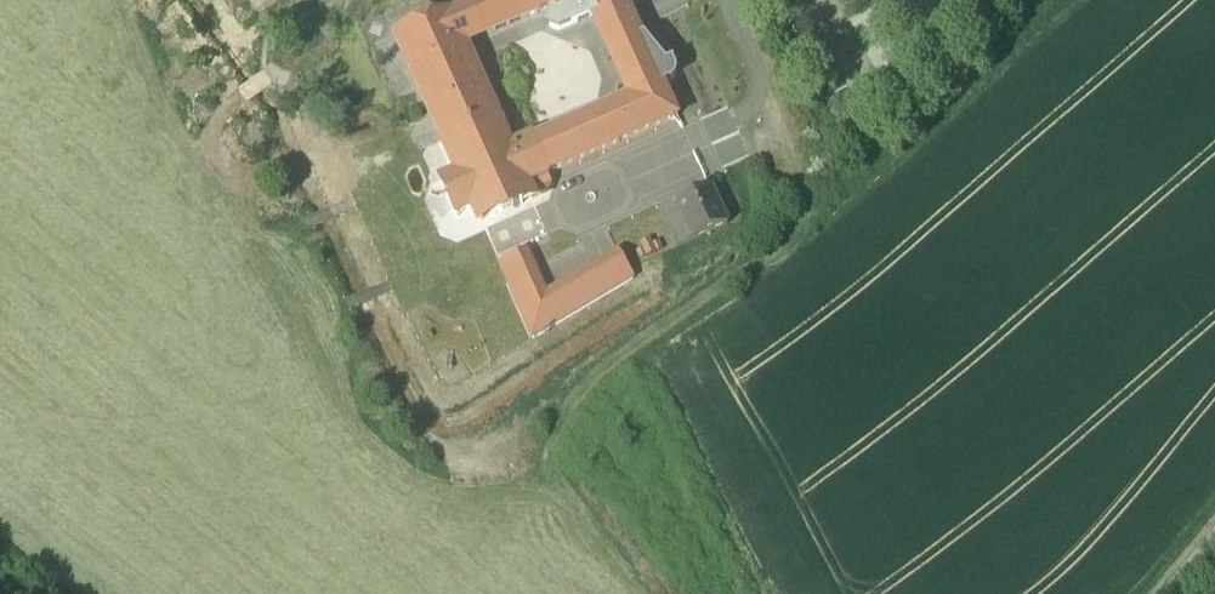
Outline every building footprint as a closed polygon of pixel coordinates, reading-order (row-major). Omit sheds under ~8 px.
[(451,16),(464,44),(540,13),(534,0),(489,0),(451,16)] [(540,13),(570,0),(534,0),(540,13)] [(549,9),(553,19),(550,27),(559,31),(603,12),(598,0),(570,0),(549,9)] [(625,0),(598,0),(603,12),(616,40),(638,30),(625,0)] [(451,16),(397,39),(444,142),(497,117),(464,44),(451,16)] [(628,99),(536,140),(550,173),(678,117),(663,84),(642,38),(638,30),(616,40),(615,40),(634,83),(639,94),(628,99)] [(671,62),(648,35),(642,38),(663,84),(673,80),(675,77),(676,73),(675,70),(672,63),(674,62),(674,61),(671,62)] [(634,83),(627,86),(625,92),(628,99),(639,94),(634,83)] [(878,90),(862,99),(868,110),(884,101),(878,90)] [(714,136),(735,130),(729,109),(708,116),(714,136)] [(497,117),(444,142),(458,174),(456,175),(450,189),(457,203),(471,209),(484,203),(491,218),(523,204),(516,189),(527,184),(526,183),(548,173),(549,174),(550,173),(536,140),(512,151),(497,117)] [(728,225),(711,188),(675,205),(676,208),(692,242),(728,225)] [(692,242),(676,208),(663,214),(679,248),(692,242)] [(634,279),(619,254),(547,296),(526,253),(499,264),(533,339),(634,279)]
